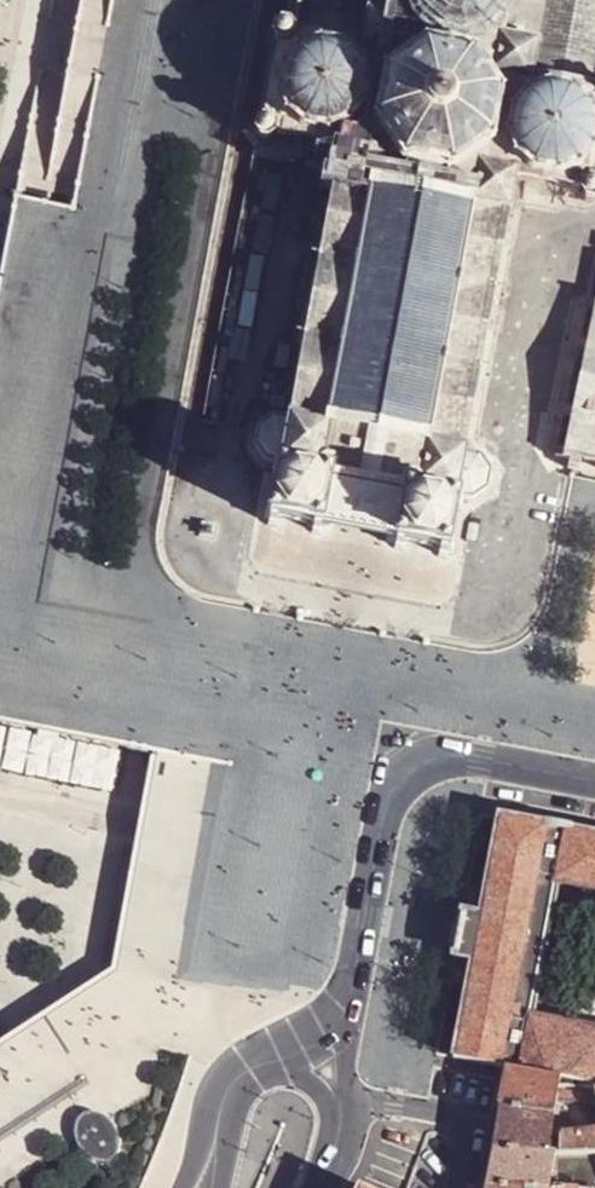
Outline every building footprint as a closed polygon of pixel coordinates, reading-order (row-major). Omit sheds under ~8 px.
[(271,475),(276,476),(270,509),(265,508),(262,524),(256,555),(263,565),(438,599),(447,592),(453,561),(456,543),(452,542),(458,510),(463,511),(465,499),(475,501),(491,489),(495,469),(483,452),(466,449),(495,292),(510,214),(511,214),(517,181),(523,182),(524,180),(565,188),(565,190),(569,191),(569,192),(582,194),(586,200),(594,202),(594,201),(594,0),(298,0),(298,4),(295,4),(294,13),(296,13),(293,33),(291,33),(288,29),(281,27),(275,32),(273,39),(278,45),(276,53),(278,54),(267,114),(265,113),(263,123),(257,127),(256,135),(260,141),(267,142),(274,138),(274,137),(287,140),(287,139),(291,140),(291,138),(333,146),(333,148),(339,149),(333,181),(334,181),(332,191),(319,260),(290,417),(273,414),(257,426),(253,446),(265,462),(273,464),(272,471),(271,475)] [(0,289),(0,721),(26,726),(117,743),(152,750),(169,753),(170,744),(169,737),(165,733),(153,727),(173,618),(173,612),(171,607),(166,602),(161,600),(144,598),(102,591),(97,584),(161,236),(163,230),(159,221),(152,216),(74,202),(18,191),(0,289)] [(569,468),(576,470),(581,471),(583,461),(594,464),(594,303),(588,301),(587,309),(594,310),(587,342),(580,341),(578,350),(586,351),(573,409),(566,408),(564,417),(572,418),(565,450),(557,449),(556,457),(570,460),(569,468)] [(499,818),(499,820),(480,916),(462,914),(458,939),(454,957),(472,960),(455,1059),(508,1069),(562,1080),(594,1086),(594,1031),(532,1019),(514,1016),(540,882),(558,885),(594,892),(594,836),(499,818)] [(532,1019),(558,885),(540,882),(514,1016),(532,1019)] [(501,1109),(555,1113),(557,1102),(560,1088),(562,1080),(508,1069),(501,1096),(498,1109),(501,1109)] [(560,1088),(557,1102),(593,1101),(593,1088),(560,1088)] [(496,1138),(494,1151),(549,1152),(549,1150),(551,1135),(555,1113),(501,1109),(496,1138)] [(562,1134),(560,1152),(594,1152),(594,1132),(562,1134)] [(486,1187),(541,1187),(548,1187),(554,1152),(554,1150),(549,1150),(549,1152),(494,1151),(489,1175),(486,1187)] [(0,1161),(0,1187),(133,1187),(0,1161)]
